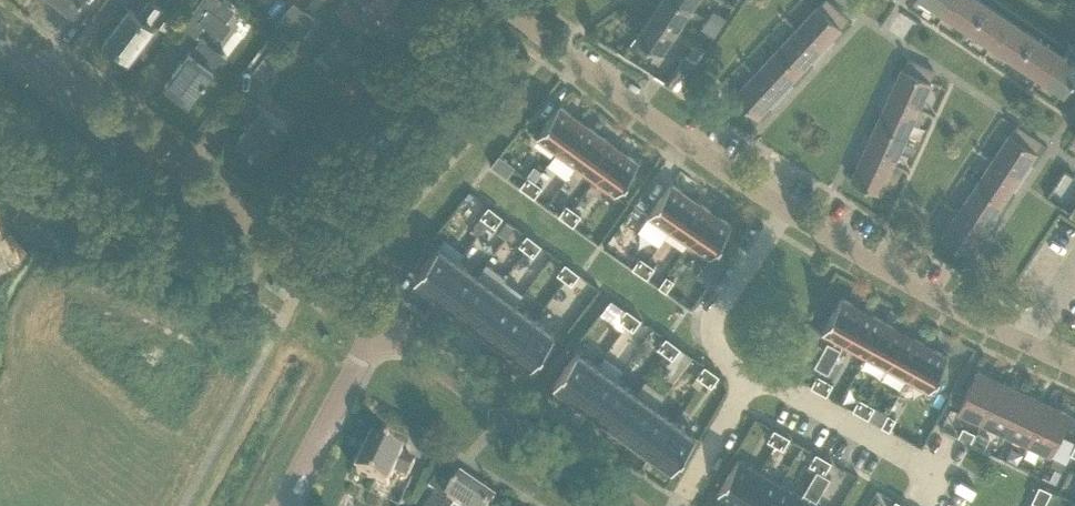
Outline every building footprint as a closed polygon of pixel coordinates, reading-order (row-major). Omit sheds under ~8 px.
[(71,10),(79,0),(59,0),(71,10)] [(130,57),(156,22),(165,29),(173,18),(150,0),(147,0),(136,14),(128,8),(105,38),(130,57)] [(181,25),(195,36),(223,0),(200,0),(181,25)] [(346,17),(359,0),(344,0),(337,10),(346,17)] [(691,4),(684,0),(660,0),(651,12),(675,28),(691,4)] [(797,28),(821,50),(841,27),(840,26),(847,19),(828,0),(824,0),(819,6),(818,5),(797,28)] [(949,0),(928,0),(942,10),(949,0)] [(984,0),(949,0),(942,10),(967,26),(984,0)] [(1009,16),(986,0),(984,0),(967,26),(991,42),(1009,16)] [(286,35),(304,10),(293,2),(274,26),(286,35)] [(713,9),(707,18),(720,27),(726,18),(713,9)] [(304,10),(286,35),(297,43),(316,18),(304,10)] [(660,52),(675,28),(651,12),(636,36),(660,52)] [(1016,59),(1033,32),(1009,16),(991,42),(1016,59)] [(720,27),(707,18),(701,28),(714,36),(720,27)] [(797,28),(776,50),(800,72),(821,50),(797,28)] [(1040,75),(1058,48),(1033,32),(1016,59),(1040,75)] [(189,51),(165,84),(189,102),(213,70),(216,72),(227,57),(202,38),(191,53),(189,51)] [(285,51),(274,42),(253,71),(264,80),(285,51)] [(1040,75),(1064,91),(1074,75),(1074,47),(1069,43),(1063,52),(1058,48),(1040,75)] [(776,50),(755,73),(779,95),(800,72),(776,50)] [(696,62),(683,54),(676,65),(689,73),(696,62)] [(889,96),(918,109),(931,81),(930,81),(934,71),(908,59),(903,69),(902,68),(889,96)] [(757,117),(779,95),(755,73),(734,95),(757,117)] [(516,93),(526,105),(546,88),(536,76),(516,93)] [(877,124),(906,137),(918,109),(889,96),(877,124)] [(253,120),(238,139),(263,158),(288,125),(251,98),(241,111),(253,120)] [(556,152),(579,119),(559,105),(536,137),(556,152)] [(599,134),(579,119),(556,152),(576,166),(599,134)] [(864,152),(893,165),(906,137),(877,124),(864,152)] [(993,159),(1020,177),(1037,152),(1036,151),(1042,142),(1017,126),(1011,135),(1010,134),(993,159)] [(619,148),(599,134),(576,166),(577,167),(595,180),(619,148)] [(638,163),(619,148),(595,180),(615,195),(638,163)] [(880,193),(893,165),(864,152),(851,180),(880,193)] [(1020,177),(993,159),(976,185),(1003,203),(1020,177)] [(527,192),(535,181),(528,176),(520,186),(527,192)] [(542,186),(535,181),(527,192),(534,197),(542,186)] [(669,230),(691,197),(671,183),(648,216),(669,230)] [(986,228),(1003,203),(976,185),(959,211),(986,228)] [(689,244),(712,211),(691,197),(669,230),(689,244)] [(566,220),(574,209),(567,204),(559,215),(566,220)] [(481,216),(488,222),(496,211),(489,205),(481,216)] [(581,214),(574,209),(566,220),(573,225),(581,214)] [(496,211),(488,222),(495,227),(503,216),(496,211)] [(732,225),(712,211),(689,244),(709,258),(732,225)] [(969,254),(986,228),(959,211),(942,236),(969,254)] [(519,244),(526,250),(534,239),(527,234),(519,244)] [(534,239),(526,250),(533,256),(541,245),(534,239)] [(414,278),(433,293),(457,261),(438,247),(414,278)] [(640,273),(647,262),(640,257),(632,268),(640,273)] [(433,293),(453,307),(477,275),(457,261),(433,293)] [(655,267),(647,262),(640,273),(647,278),(655,267)] [(565,263),(560,270),(567,275),(572,268),(565,263)] [(572,268),(567,275),(574,281),(580,273),(572,268)] [(453,307),(472,322),(496,290),(488,284),(477,275),(453,307)] [(674,280),(666,291),(674,296),(681,285),(674,280)] [(472,322),(492,336),(516,305),(496,290),(472,322)] [(863,309),(841,298),(822,332),(836,340),(833,344),(827,341),(814,365),(828,372),(844,344),(863,309)] [(492,336),(511,351),(535,319),(516,305),(492,336)] [(626,325),(634,314),(627,308),(619,319),(626,325)] [(865,356),(884,321),(863,309),(844,344),(865,356)] [(641,319),(634,314),(626,325),(633,330),(641,319)] [(511,351),(531,365),(554,334),(535,319),(511,351)] [(886,367),(905,333),(884,321),(865,356),(886,367)] [(908,379),(927,344),(905,333),(886,367),(908,379)] [(665,353),(673,342),(666,337),(658,348),(665,353)] [(680,347),(673,342),(665,353),(672,358),(680,347)] [(948,356),(927,344),(908,379),(929,391),(948,356)] [(554,384),(573,398),(596,365),(577,351),(554,384)] [(596,365),(573,398),(593,412),(616,379),(596,365)] [(704,381),(712,370),(705,365),(697,376),(704,381)] [(719,375),(712,370),(704,381),(711,386),(719,375)] [(819,390),(827,375),(820,370),(811,386),(819,390)] [(958,411),(981,422),(1000,381),(977,370),(958,411)] [(835,379),(827,375),(819,390),(826,394),(835,379)] [(616,379),(593,412),(613,426),(636,393),(627,387),(616,379)] [(981,422),(1005,433),(1024,392),(1000,381),(981,422)] [(1005,433),(1028,444),(1047,403),(1024,392),(1005,433)] [(636,393),(613,426),(632,440),(656,408),(636,393)] [(861,413),(867,402),(859,397),(853,409),(861,413)] [(875,406),(867,402),(861,413),(868,418),(875,406)] [(1051,455),(1071,414),(1047,403),(1028,444),(1051,455)] [(656,408),(632,440),(652,454),(676,422),(656,408)] [(888,413),(882,425),(889,429),(896,418),(888,413)] [(676,422),(652,454),(672,468),(695,436),(676,422)] [(774,428),(768,440),(776,444),(782,432),(774,428)] [(962,428),(959,436),(970,441),(974,433),(962,428)] [(782,432),(776,444),(783,448),(790,437),(782,432)] [(977,432),(973,441),(984,446),(988,437),(977,432)] [(406,479),(415,461),(402,455),(403,453),(372,439),(356,474),(387,488),(394,473),(406,479)] [(809,465),(817,469),(823,456),(816,452),(809,465)] [(823,456),(817,469),(824,472),(832,461),(823,456)] [(1066,462),(1053,456),(1049,465),(1062,471),(1066,462)] [(738,505),(759,472),(738,459),(717,494),(738,505)] [(809,501),(811,497),(817,500),(831,477),(817,469),(801,497),(795,505),(817,505),(809,501)] [(880,490),(881,472),(857,470),(856,488),(880,490)] [(759,472),(738,505),(739,505),(767,505),(780,484),(759,472)] [(494,502),(461,479),(447,500),(436,493),(427,505),(492,505),(494,502)] [(767,505),(795,505),(801,497),(780,484),(767,505)] [(1035,493),(1048,499),(1052,490),(1039,485),(1035,493)] [(1048,499),(1035,493),(1032,501),(1042,505),(1044,505),(1048,499)]
